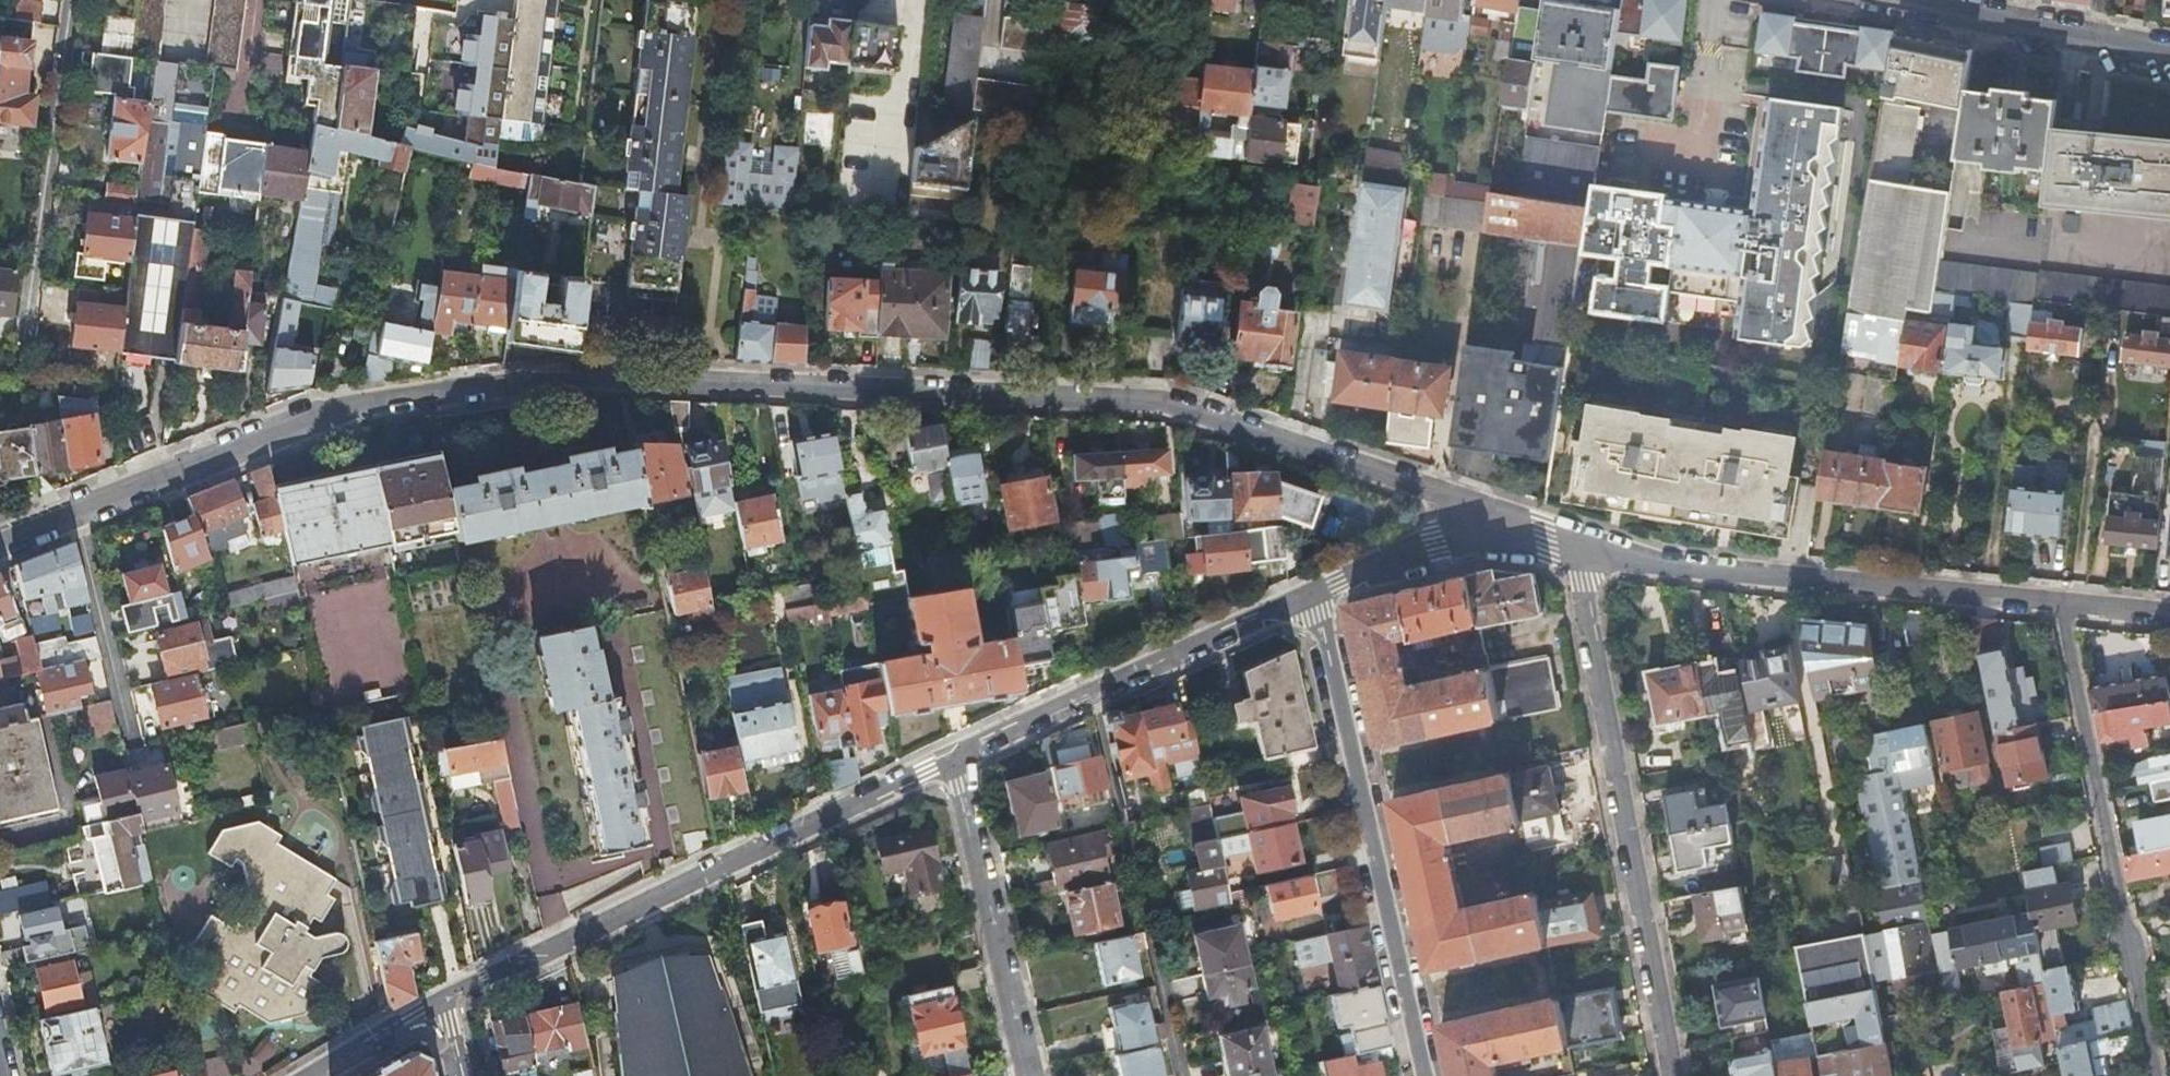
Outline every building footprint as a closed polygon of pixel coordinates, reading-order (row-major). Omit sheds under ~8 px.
[(39,22),(42,3),(20,0),(14,0),(12,18),(32,21),(39,22)] [(103,32),(100,52),(131,57),(149,59),(154,60),(162,0),(134,0),(132,19),(129,36),(103,32)] [(243,0),(213,0),(204,66),(212,67),(233,70),(233,69),(243,0)] [(286,47),(283,74),(305,77),(301,102),(305,103),(303,121),(312,123),(331,128),(333,119),(316,116),(319,95),(335,97),(344,32),(327,30),(330,8),(346,10),(347,8),(348,0),(292,0),(286,47)] [(396,144),(407,146),(416,148),(458,158),(467,160),(492,166),(498,114),(512,0),(489,0),(470,143),(401,127),(396,144)] [(498,114),(540,121),(556,0),(512,0),(498,114)] [(665,0),(646,0),(642,31),(636,30),(634,47),(640,47),(629,139),(623,138),(621,155),(627,156),(623,187),(637,189),(633,223),(629,223),(627,238),(631,239),(626,286),(676,292),(688,196),(674,194),(698,4),(665,0)] [(1207,8),(1230,10),(1231,0),(1208,0),(1207,8)] [(1243,13),(1260,15),(1261,0),(1244,0),(1243,13)] [(1388,0),(1353,0),(1346,53),(1380,58),(1388,0)] [(1427,14),(1441,17),(1458,19),(1463,20),(1464,13),(1466,0),(1430,0),(1427,14)] [(1519,0),(1474,0),(1474,4),(1484,6),(1510,10),(1518,11),(1519,0)] [(1541,44),(1539,55),(1554,57),(1545,122),(1600,131),(1603,107),(1609,72),(1615,28),(1619,8),(1589,3),(1589,0),(1547,0),(1541,44)] [(1619,8),(1615,28),(1650,32),(1650,37),(1679,40),(1683,0),(1620,0),(1619,8)] [(2093,9),(2093,0),(2049,0),(2049,1),(2093,9)] [(1510,10),(1484,6),(1483,10),(1509,14),(1510,10)] [(1896,29),(1897,24),(1760,7),(1755,46),(1798,52),(1796,64),(1844,71),(1846,58),(1890,64),(1896,29)] [(333,119),(331,128),(331,129),(362,136),(371,71),(353,68),(361,11),(347,8),(346,10),(344,32),(335,97),(333,119)] [(973,108),(984,15),(956,12),(942,118),(956,120),(957,107),(973,108)] [(1472,14),(1464,13),(1463,20),(1458,19),(1450,74),(1463,76),(1472,14)] [(1441,17),(1427,14),(1424,37),(1438,38),(1441,17)] [(106,16),(103,32),(129,36),(132,19),(106,16)] [(32,21),(12,18),(1,17),(1,18),(0,29),(0,122),(30,125),(34,96),(22,95),(24,68),(27,68),(32,21)] [(809,26),(805,67),(823,69),(824,62),(845,65),(849,25),(849,23),(827,20),(826,28),(809,26)] [(1513,41),(1516,22),(1505,20),(1502,40),(1513,41)] [(849,25),(845,65),(845,67),(891,73),(896,31),(849,25)] [(1932,35),(1896,29),(1890,64),(1885,95),(1884,100),(1920,106),(1927,107),(1929,99),(1965,105),(1968,85),(1974,48),(1931,40),(1932,35)] [(1511,58),(1504,101),(1531,106),(1539,55),(1541,44),(1519,41),(1516,59),(1511,58)] [(149,59),(131,57),(130,70),(148,73),(149,59)] [(154,60),(149,59),(148,73),(144,103),(142,122),(166,127),(174,62),(154,60)] [(1644,77),(1609,72),(1603,107),(1671,116),(1677,62),(1647,59),(1644,77)] [(204,66),(174,62),(166,127),(142,122),(142,127),(177,134),(178,124),(203,127),(212,67),(204,66)] [(1194,131),(1194,133),(1204,135),(1206,121),(1207,111),(1237,115),(1235,125),(1232,125),(1230,138),(1231,138),(1245,140),(1247,119),(1248,112),(1249,105),(1253,71),(1201,64),(1199,81),(1195,120),(1194,131)] [(1254,65),(1253,71),(1249,105),(1282,108),(1287,69),(1254,65)] [(1156,127),(1194,131),(1195,120),(1199,81),(1179,79),(1179,76),(1147,71),(1142,110),(1158,112),(1156,127)] [(2050,169),(2055,125),(2058,98),(2032,94),(2032,89),(1996,84),(1995,89),(1968,85),(1965,105),(1957,157),(1985,161),(1984,166),(2021,170),(2021,165),(2050,169)] [(1583,241),(1581,251),(1619,256),(1617,276),(1608,275),(1608,272),(1600,271),(1599,274),(1597,273),(1592,310),(1665,320),(1669,289),(1741,298),(1737,329),(1737,334),(1804,343),(1812,344),(1813,336),(1816,313),(1819,290),(1819,289),(1818,297),(1808,296),(1810,274),(1814,274),(1819,270),(1820,262),(1822,247),(1823,239),(1820,229),(1828,222),(1822,206),(1830,200),(1825,183),(1833,177),(1836,154),(1839,132),(1842,101),(1767,92),(1753,205),(1665,194),(1666,190),(1592,181),(1588,204),(1583,241)] [(142,122),(144,103),(111,98),(104,159),(138,163),(142,127),(142,122)] [(1884,100),(1871,177),(1909,182),(1920,106),(1884,100)] [(805,116),(802,144),(832,147),(835,119),(805,116)] [(972,116),(914,147),(908,195),(962,199),(972,116)] [(1247,119),(1245,140),(1243,158),(1293,164),(1297,126),(1247,119)] [(331,128),(312,123),(307,151),(304,171),(303,176),(299,199),(288,258),(285,278),(281,298),(298,301),(309,303),(328,307),(327,309),(330,309),(334,287),(313,283),(321,243),(332,245),(347,151),(378,158),(377,163),(402,169),(404,157),(407,146),(396,144),(362,136),(331,129),(331,128)] [(133,205),(127,259),(123,295),(117,350),(117,352),(172,361),(185,265),(190,228),(195,193),(203,132),(203,127),(178,124),(177,134),(142,127),(138,163),(135,187),(133,205)] [(886,180),(897,139),(849,125),(838,167),(886,180)] [(2055,125),(2050,169),(2047,196),(2169,211),(2169,140),(2055,125)] [(222,135),(203,132),(195,193),(256,200),(257,193),(263,144),(259,143),(258,148),(221,145),(222,135)] [(1526,162),(1553,163),(1554,138),(1528,136),(1526,162)] [(288,148),(263,143),(263,144),(257,193),(299,199),(303,176),(304,171),(307,151),(294,148),(295,144),(289,142),(288,148)] [(753,144),(724,142),(719,204),(793,210),(798,147),(773,145),(771,173),(751,171),(753,144)] [(416,148),(407,146),(404,157),(414,159),(416,148)] [(1368,147),(1366,164),(1383,167),(1385,150),(1368,147)] [(490,179),(492,166),(467,160),(465,174),(490,179)] [(1522,170),(1518,193),(1588,204),(1592,181),(1593,177),(1522,165),(1522,170)] [(517,171),(492,166),(490,179),(514,183),(517,171)] [(1492,181),(1491,189),(1518,193),(1522,170),(1503,168),(1501,182),(1492,181)] [(579,182),(529,173),(523,215),(537,216),(540,199),(575,204),(575,210),(589,212),(592,185),(579,182)] [(1448,178),(1426,174),(1423,194),(1445,197),(1448,178)] [(1909,308),(1933,312),(1936,290),(1941,262),(1952,189),(1909,182),(1871,177),(1849,309),(1907,319),(1909,308)] [(1316,187),(1315,187),(1291,183),(1286,222),(1310,225),(1311,225),(1316,187)] [(107,184),(105,201),(133,205),(135,187),(107,184)] [(1518,193),(1491,189),(1489,202),(1490,202),(1487,226),(1543,235),(1551,236),(1553,236),(1583,241),(1588,204),(1518,193)] [(1419,224),(1486,233),(1487,226),(1490,202),(1489,202),(1445,197),(1423,194),(1419,224)] [(105,201),(104,201),(101,217),(86,215),(80,252),(74,251),(71,275),(100,279),(103,257),(127,259),(133,205),(105,201)] [(1526,448),(1550,451),(1571,317),(1581,251),(1583,241),(1553,236),(1535,345),(1524,343),(1521,360),(1489,354),(1490,344),(1470,340),(1456,431),(1497,438),(1510,426),(1526,448)] [(968,245),(956,244),(953,268),(963,269),(957,319),(977,322),(978,313),(994,314),(995,314),(1000,271),(965,268),(968,245)] [(1119,309),(1124,255),(1071,250),(1069,270),(1074,270),(1070,317),(1106,321),(1107,308),(1119,309)] [(878,260),(877,282),(875,335),(943,337),(947,262),(902,260),(901,273),(888,273),(889,261),(878,260)] [(202,267),(185,265),(172,361),(172,364),(198,367),(202,367),(209,368),(236,371),(240,341),(245,301),(246,290),(249,263),(234,261),(226,328),(203,325),(203,319),(195,317),(202,267)] [(1941,262),(1936,290),(2012,298),(2033,300),(2035,300),(2035,298),(2038,272),(1941,262)] [(1031,268),(1011,265),(1001,355),(1035,359),(1037,335),(1028,334),(1032,301),(1027,301),(1031,268)] [(16,270),(0,268),(0,315),(10,316),(16,270)] [(745,268),(743,289),(734,361),(803,363),(804,326),(773,323),(776,299),(753,296),(755,269),(745,268)] [(470,322),(477,274),(439,269),(434,303),(432,314),(429,330),(449,334),(449,330),(468,332),(470,322)] [(517,269),(515,280),(509,325),(508,324),(506,341),(573,348),(581,277),(558,274),(553,307),(534,305),(538,272),(517,269)] [(2169,311),(2169,282),(2039,269),(2038,272),(2035,298),(2107,305),(2159,310),(2169,311)] [(1248,273),(1242,273),(1231,354),(1263,358),(1263,363),(1286,366),(1293,310),(1271,306),(1273,293),(1270,288),(1262,287),(1258,281),(1247,279),(1248,273)] [(515,280),(477,274),(470,322),(468,332),(465,355),(481,358),(486,327),(485,327),(485,324),(491,324),(491,323),(508,324),(509,325),(515,280)] [(877,282),(825,279),(823,328),(857,330),(857,336),(875,337),(875,335),(877,282)] [(123,295),(76,288),(74,303),(75,304),(71,345),(117,350),(123,295)] [(1181,294),(1176,338),(1190,340),(1190,342),(1213,345),(1219,298),(1181,294)] [(298,301),(281,298),(265,393),(308,388),(313,354),(289,350),(294,318),(301,317),(325,321),(327,309),(328,307),(309,303),(298,301)] [(2008,337),(2029,339),(2032,313),(2033,307),(2033,300),(2012,298),(2008,337)] [(423,365),(429,330),(432,314),(434,303),(408,299),(391,314),(390,322),(383,320),(377,348),(368,346),(361,382),(387,378),(391,358),(423,365)] [(263,303),(245,301),(240,341),(258,344),(263,303)] [(2033,307),(2032,313),(2029,339),(2028,345),(2080,351),(2083,325),(2065,322),(2065,316),(2052,315),(2053,309),(2033,307)] [(1901,360),(1907,319),(1849,309),(1848,316),(1842,350),(1872,355),(1864,413),(1892,417),(1893,411),(1901,360)] [(2159,310),(2157,330),(2146,329),(2146,334),(2126,332),(2124,358),(2169,364),(2169,311),(2159,310)] [(370,338),(374,315),(358,312),(354,335),(370,338)] [(1951,320),(1945,369),(1967,372),(1967,378),(1968,380),(1982,381),(1984,379),(1985,374),(2004,375),(2007,345),(2005,345),(2005,342),(2002,342),(2000,334),(2001,332),(2002,329),(2002,326),(2001,323),(1998,319),(1995,317),(1990,316),(1986,317),(1979,314),(1979,313),(1975,312),(1974,323),(1951,320)] [(1945,326),(1907,319),(1901,360),(1916,362),(1915,364),(1939,367),(1945,326)] [(971,339),(968,370),(987,370),(991,341),(971,339)] [(1337,399),(1393,407),(1400,361),(1344,354),(1342,363),(1329,362),(1326,380),(1340,382),(1337,399)] [(1400,361),(1393,407),(1445,415),(1452,368),(1400,361)] [(202,367),(198,367),(197,376),(208,378),(209,368),(202,367)] [(58,420),(66,466),(98,461),(90,415),(87,400),(54,396),(58,420)] [(687,426),(686,400),(667,399),(673,427),(687,426)] [(1590,401),(1576,488),(1611,493),(1611,496),(1641,501),(1642,498),(1719,510),(1718,513),(1750,518),(1750,515),(1779,520),(1793,430),(1746,422),(1745,425),(1727,422),(1726,429),(1669,421),(1670,414),(1640,410),(1640,408),(1590,401)] [(34,474),(34,473),(27,426),(16,428),(15,426),(14,422),(10,421),(7,423),(5,426),(6,429),(2,431),(0,418),(0,481),(1,480),(3,476),(3,474),(2,470),(6,473),(34,474)] [(34,473),(66,466),(58,420),(27,426),(34,473)] [(952,496),(946,464),(943,449),(938,422),(902,428),(902,431),(908,461),(909,470),(926,467),(932,499),(952,496)] [(841,472),(833,431),(789,439),(796,479),(841,472)] [(908,461),(902,431),(884,434),(890,464),(908,461)] [(2137,453),(2166,456),(2167,439),(2139,436),(2137,453)] [(728,483),(719,440),(704,443),(704,438),(681,443),(692,491),(728,483)] [(1858,452),(1886,457),(1888,443),(1860,438),(1858,452)] [(953,502),(984,497),(974,443),(943,449),(946,464),(952,496),(953,502)] [(644,501),(687,492),(677,445),(632,444),(633,448),(644,501)] [(1879,502),(1886,457),(1858,452),(1850,451),(1850,447),(1843,446),(1843,450),(1825,447),(1818,493),(1879,502)] [(645,505),(644,501),(633,448),(617,452),(604,455),(602,447),(563,455),(564,463),(514,473),(512,466),(473,474),(475,481),(443,488),(450,516),(452,529),(455,540),(636,501),(638,507),(645,505)] [(1167,448),(1121,451),(1125,488),(1153,485),(1153,480),(1146,480),(1145,475),(1169,474),(1167,448)] [(450,516),(443,488),(435,449),(370,463),(387,543),(452,529),(450,516)] [(1125,488),(1121,451),(1073,455),(1074,480),(1098,479),(1100,505),(1127,503),(1125,488)] [(1879,502),(1921,508),(1927,463),(1886,457),(1879,502)] [(282,529),(273,485),(267,463),(250,470),(259,500),(250,503),(259,534),(282,529)] [(290,565),(387,543),(370,463),(273,485),(282,529),(290,565)] [(1004,486),(1043,479),(1042,472),(1003,480),(1004,486)] [(1232,475),(1235,516),(1276,515),(1277,513),(1307,525),(1319,496),(1274,482),(1274,476),(1255,476),(1255,474),(1232,475)] [(194,514),(206,551),(228,542),(227,537),(240,531),(237,517),(245,514),(244,510),(231,477),(188,494),(194,514)] [(1230,530),(1229,517),(1227,478),(1210,479),(1210,477),(1186,478),(1188,518),(1208,518),(1209,533),(1230,530)] [(1046,478),(1043,479),(1004,486),(1001,487),(1009,528),(1054,520),(1046,478)] [(856,549),(869,547),(888,543),(889,543),(883,505),(870,508),(864,509),(863,503),(860,489),(845,492),(856,549)] [(731,498),(740,546),(779,538),(769,491),(731,498)] [(2012,491),(2008,528),(2060,533),(2062,508),(2044,505),(2044,500),(2032,499),(2032,493),(2012,491)] [(783,607),(824,601),(864,595),(856,549),(845,492),(826,496),(830,515),(824,517),(827,536),(819,538),(822,554),(831,552),(831,554),(842,552),(849,584),(817,589),(817,587),(813,584),(811,583),(806,582),(778,588),(783,607)] [(1182,511),(1181,499),(1151,503),(1152,514),(1182,511)] [(186,501),(166,508),(171,522),(192,515),(186,501)] [(2106,539),(2158,544),(2161,507),(2143,505),(2142,510),(2129,509),(2128,515),(2109,513),(2106,539)] [(1071,549),(1104,545),(1095,511),(1065,518),(1071,549)] [(1164,538),(1183,536),(1182,511),(1152,514),(1155,539),(1164,538)] [(161,529),(171,571),(208,555),(206,551),(194,514),(161,529)] [(1230,530),(1209,533),(1194,535),(1196,550),(1185,551),(1187,572),(1246,565),(1245,562),(1284,556),(1280,525),(1230,530)] [(1196,550),(1194,535),(1183,536),(1185,551),(1196,550)] [(1169,564),(1164,538),(1155,539),(1134,542),(1135,553),(1078,560),(1080,571),(1083,597),(1105,595),(1105,598),(1129,594),(1126,569),(1169,564)] [(63,605),(85,600),(71,541),(13,563),(25,612),(30,634),(58,627),(50,593),(58,591),(63,605)] [(856,549),(864,595),(866,603),(883,600),(905,597),(909,597),(903,569),(894,571),(888,543),(869,547),(856,549)] [(965,589),(957,544),(934,546),(932,550),(930,555),(928,561),(928,565),(928,570),(933,594),(962,590),(965,589)] [(158,562),(120,573),(128,601),(130,610),(121,612),(126,631),(184,617),(176,589),(166,592),(158,562)] [(710,605),(709,601),(702,565),(665,572),(674,613),(710,605)] [(1493,569),(1470,574),(1481,624),(1542,611),(1534,573),(1493,569)] [(1061,627),(1083,623),(1079,598),(1083,597),(1080,571),(1055,575),(1057,584),(1039,588),(1041,602),(1005,608),(1010,638),(1017,673),(1032,671),(1031,664),(1050,660),(1046,638),(1063,635),(1061,627)] [(1470,574),(1401,591),(1414,649),(1419,647),(1418,638),(1434,635),(1437,644),(1449,641),(1447,631),(1474,625),(1480,654),(1487,653),(1481,624),(1470,574)] [(296,589),(293,578),(265,584),(220,595),(224,607),(265,597),(269,596),(284,592),(296,589)] [(38,669),(30,634),(25,612),(12,615),(0,588),(0,619),(8,616),(16,656),(0,660),(0,678),(35,670),(38,669)] [(778,588),(761,591),(768,624),(785,621),(785,620),(783,607),(778,588)] [(267,608),(298,600),(296,589),(284,592),(269,596),(265,597),(267,608)] [(887,714),(1020,691),(1017,673),(1010,638),(996,640),(996,639),(988,640),(988,642),(971,645),(970,634),(971,634),(962,590),(933,594),(909,597),(905,597),(913,641),(914,643),(924,641),(925,647),(926,653),(877,662),(887,714)] [(1414,649),(1401,591),(1347,604),(1364,678),(1407,669),(1407,668),(1409,668),(1408,666),(1406,666),(1405,657),(1415,655),(1414,649)] [(827,614),(867,607),(866,603),(864,595),(824,601),(827,614)] [(828,619),(827,614),(824,601),(783,607),(785,620),(808,616),(810,623),(828,619)] [(1932,640),(1926,612),(1901,610),(1908,644),(1932,640)] [(706,631),(715,629),(712,613),(703,615),(706,631)] [(2006,648),(2000,619),(1973,616),(1981,653),(2006,648)] [(195,671),(236,662),(229,634),(209,639),(205,619),(155,632),(166,679),(195,671)] [(1877,654),(1871,625),(1800,619),(1816,698),(1883,684),(1882,682),(1877,654)] [(586,623),(533,635),(550,710),(563,707),(592,851),(644,840),(639,816),(642,815),(634,775),(630,775),(627,758),(624,743),(626,742),(619,703),(615,704),(613,695),(605,697),(594,649),(591,649),(586,623)] [(709,653),(720,651),(715,629),(706,631),(704,632),(709,653)] [(1747,674),(1740,676),(1744,693),(1751,692),(1754,706),(1800,697),(1790,646),(1766,651),(1767,656),(1745,661),(1747,674)] [(1997,731),(2021,726),(2006,648),(1981,653),(1997,731)] [(1890,652),(1877,654),(1882,682),(1896,679),(1890,652)] [(1262,756),(1299,748),(1277,654),(1242,670),(1248,696),(1241,698),(1241,700),(1232,703),(1236,719),(1238,719),(1239,724),(1247,722),(1245,717),(1252,715),(1262,756)] [(1551,654),(1490,666),(1501,719),(1562,706),(1551,654)] [(46,714),(80,706),(77,692),(90,689),(82,659),(38,669),(35,670),(46,714)] [(1740,676),(1740,674),(1720,678),(1716,660),(1700,663),(1709,711),(1724,708),(1731,741),(1753,737),(1748,714),(1744,693),(1740,676)] [(1709,711),(1700,663),(1683,666),(1682,664),(1668,667),(1669,669),(1651,673),(1661,721),(1665,721),(1687,717),(1709,713),(1709,711)] [(1501,719),(1490,666),(1421,681),(1433,733),(1501,719)] [(1407,669),(1364,678),(1379,745),(1433,733),(1421,681),(1421,680),(1418,680),(1418,682),(1404,685),(1402,677),(1408,675),(1407,669)] [(207,717),(195,671),(166,679),(150,682),(161,728),(207,717)] [(2094,711),(2169,696),(2169,688),(2166,671),(2089,686),(2094,711)] [(755,692),(729,698),(743,761),(799,750),(782,674),(753,680),(755,692)] [(753,680),(727,685),(729,698),(755,692),(753,680)] [(841,688),(852,743),(875,739),(872,726),(883,723),(874,682),(841,688)] [(852,743),(841,688),(808,694),(818,740),(836,735),(838,746),(852,743)] [(492,692),(500,737),(518,734),(510,689),(492,692)] [(2169,720),(2169,696),(2094,711),(2100,740),(2118,737),(2119,735),(2131,732),(2134,745),(2151,742),(2149,729),(2147,729),(2147,724),(2169,720)] [(88,734),(116,728),(109,699),(80,706),(88,734)] [(13,721),(22,719),(18,701),(0,706),(0,724),(13,721)] [(1176,704),(1140,712),(1151,759),(1164,756),(1165,761),(1198,754),(1191,721),(1180,723),(1176,704)] [(1151,759),(1140,712),(1121,716),(1119,710),(1117,708),(1106,711),(1104,714),(1107,730),(1113,728),(1116,741),(1110,742),(1113,756),(1119,755),(1124,776),(1149,771),(1154,792),(1172,788),(1165,761),(1164,756),(1151,759)] [(1763,711),(1748,714),(1753,737),(1754,745),(1770,742),(1763,711)] [(1992,780),(1988,759),(1979,712),(1937,720),(1946,768),(1948,768),(1972,763),(1976,783),(1992,780)] [(410,743),(405,717),(360,725),(362,735),(356,736),(359,750),(366,757),(373,789),(369,801),(371,811),(377,811),(380,826),(375,827),(377,839),(385,847),(391,875),(387,888),(390,903),(407,900),(408,906),(444,899),(438,871),(430,868),(429,860),(434,858),(436,855),(435,849),(431,846),(426,847),(424,838),(430,832),(419,783),(412,780),(410,771),(415,770),(418,766),(416,759),(413,757),(407,758),(406,750),(410,743)] [(1687,717),(1665,721),(1667,733),(1690,728),(1687,717)] [(250,737),(246,720),(212,728),(216,744),(250,737)] [(13,721),(0,724),(0,819),(34,811),(13,721)] [(2050,776),(2038,722),(2021,726),(1997,731),(1995,731),(2006,785),(2050,776)] [(1904,787),(1936,780),(1932,764),(1933,764),(1925,723),(1892,730),(1892,732),(1904,787)] [(1881,1016),(1915,1009),(1947,1003),(1940,968),(1933,934),(1925,895),(1923,884),(1904,787),(1892,732),(1870,737),(1877,776),(1859,779),(1870,844),(1847,848),(1866,941),(1870,960),(1881,1016)] [(1059,755),(1054,733),(1038,740),(1045,767),(1053,765),(1064,809),(1105,800),(1095,755),(1091,756),(1061,763),(1059,755)] [(494,765),(489,740),(442,749),(448,775),(494,765)] [(695,747),(706,797),(742,789),(732,740),(695,747)] [(1683,751),(1685,764),(1714,759),(1712,746),(1683,751)] [(1089,749),(1059,755),(1061,763),(1091,756),(1089,749)] [(1229,749),(1199,755),(1200,760),(1202,769),(1232,763),(1229,749)] [(2169,777),(2169,751),(2151,756),(2155,780),(2169,777)] [(859,777),(855,756),(850,757),(828,761),(832,779),(836,788),(859,777)] [(1972,763),(1948,768),(1949,773),(1973,768),(1972,763)] [(141,831),(159,827),(157,815),(174,811),(162,765),(127,773),(141,831)] [(1512,774),(1522,818),(1560,810),(1551,765),(1512,774)] [(1819,827),(1841,823),(1830,767),(1808,772),(1819,827)] [(100,890),(138,881),(129,845),(125,846),(123,835),(141,831),(127,773),(126,769),(95,776),(108,831),(90,836),(96,871),(100,890)] [(1512,774),(1512,771),(1445,787),(1456,839),(1515,826),(1517,833),(1516,835),(1520,852),(1528,851),(1522,818),(1512,774)] [(1018,833),(1057,823),(1053,807),(1054,806),(1046,772),(1004,783),(1010,810),(1013,810),(1018,833)] [(505,831),(519,829),(508,780),(495,783),(505,831)] [(1248,830),(1289,821),(1286,807),(1291,806),(1286,784),(1241,794),(1248,830)] [(1456,839),(1445,787),(1394,798),(1391,801),(1428,968),(1432,969),(1482,958),(1471,906),(1464,907),(1452,857),(1454,856),(1453,853),(1451,853),(1448,841),(1456,839)] [(1699,806),(1709,804),(1706,787),(1695,789),(1699,806)] [(1181,793),(1185,809),(1209,803),(1206,788),(1181,793)] [(1716,843),(1734,840),(1726,801),(1709,804),(1699,806),(1695,789),(1666,795),(1680,870),(1710,864),(1707,845),(1716,843)] [(1185,809),(1183,809),(1191,844),(1195,844),(1200,868),(1188,871),(1196,906),(1230,898),(1209,803),(1185,809)] [(34,811),(0,819),(0,827),(36,818),(34,811)] [(332,887),(340,873),(279,839),(283,832),(258,818),(221,826),(207,850),(230,864),(235,857),(241,860),(250,898),(257,902),(252,909),(243,925),(234,919),(230,925),(209,912),(190,942),(206,952),(211,975),(201,990),(232,1010),(237,1003),(266,1021),(305,1012),(321,982),(308,974),(317,956),(341,948),(343,947),(346,944),(348,938),(349,932),(348,930),(347,928),(343,926),(341,926),(320,931),(311,926),(319,913),(327,917),(340,892),(332,887)] [(2169,848),(2169,820),(2137,827),(2142,853),(2169,848)] [(1248,830),(1246,830),(1254,868),(1297,859),(1289,821),(1248,830)] [(904,867),(916,917),(946,910),(927,829),(877,840),(885,872),(904,867)] [(1052,864),(1059,889),(1106,878),(1101,854),(1107,852),(1102,830),(1048,843),(1049,846),(1045,851),(1047,861),(1052,864)] [(486,882),(509,876),(500,832),(476,838),(477,842),(453,848),(466,910),(471,908),(485,905),(490,903),(486,882)] [(1720,862),(1716,843),(1707,845),(1710,864),(1720,862)] [(2071,844),(2042,846),(2044,863),(2072,861),(2071,844)] [(2142,853),(2124,857),(2128,880),(2169,872),(2169,848),(2142,853)] [(2055,863),(2023,870),(2032,913),(2033,913),(2041,948),(2040,948),(2044,969),(2068,964),(2060,924),(2078,920),(2070,883),(2060,885),(2055,863)] [(1539,902),(1532,866),(1523,868),(1529,893),(1471,906),(1482,958),(1548,944),(1539,902)] [(88,893),(100,890),(96,871),(83,874),(88,893)] [(1306,875),(1265,884),(1272,915),(1313,906),(1306,875)] [(1131,888),(1128,876),(1115,879),(1118,891),(1131,888)] [(1923,884),(1925,895),(1945,891),(1942,880),(1923,884)] [(1114,921),(1105,881),(1063,890),(1072,931),(1114,921)] [(1706,937),(1751,928),(1742,883),(1697,892),(1706,937)] [(1134,901),(1131,888),(1118,891),(1121,904),(1134,901)] [(0,893),(0,913),(23,907),(19,889),(0,893)] [(1539,902),(1548,944),(1603,933),(1595,891),(1539,902)] [(807,910),(817,949),(848,942),(839,902),(836,902),(834,892),(818,895),(821,906),(807,910)] [(486,912),(485,905),(471,908),(472,915),(486,912)] [(43,958),(41,948),(64,943),(54,906),(17,915),(23,939),(27,938),(28,946),(0,952),(0,958),(2,967),(43,958)] [(1328,913),(1332,929),(1362,922),(1358,906),(1328,913)] [(2033,913),(2032,913),(1933,934),(1940,968),(1986,959),(1989,971),(2010,966),(2010,961),(2017,960),(2023,987),(2047,982),(2044,969),(2040,948),(2041,948),(2033,913)] [(760,921),(739,925),(754,989),(796,979),(785,931),(763,936),(760,921)] [(1332,929),(1307,935),(1313,961),(1332,957),(1339,991),(1375,983),(1362,922),(1332,929)] [(1202,973),(1245,963),(1236,925),(1194,935),(1202,973)] [(1141,931),(1094,942),(1103,982),(1137,973),(1132,948),(1144,945),(1141,931)] [(387,1006),(411,994),(404,967),(409,960),(421,957),(415,932),(373,941),(387,1006)] [(1885,1041),(1881,1016),(1870,960),(1866,941),(1797,955),(1813,1031),(1814,1031),(1819,1054),(1884,1041),(1885,1041)] [(850,956),(858,955),(856,948),(849,949),(850,956)] [(686,965),(688,965),(684,955),(656,955),(629,967),(632,977),(633,977),(651,999),(662,997),(680,992),(686,965)] [(68,961),(33,970),(42,1012),(78,1004),(68,961)] [(688,965),(686,965),(680,992),(662,997),(651,999),(633,977),(632,977),(615,985),(616,1007),(613,1008),(614,1011),(617,1010),(621,1030),(616,1031),(616,1033),(619,1034),(623,1055),(619,1055),(619,1058),(622,1058),(626,1075),(744,1075),(748,1075),(748,1072),(741,1073),(736,1054),(740,1053),(739,1051),(734,1052),(729,1032),(733,1031),(732,1029),(726,1030),(721,1009),(725,1008),(725,1006),(719,1007),(714,987),(717,986),(717,984),(713,984),(705,962),(688,965)] [(1249,984),(1245,963),(1202,973),(1207,994),(1217,992),(1220,1004),(1242,1000),(1239,987),(1249,984)] [(2050,1001),(2060,1047),(2089,1040),(2099,1037),(2117,1033),(2133,1029),(2131,1019),(2117,1023),(2113,1004),(2091,1008),(2093,1020),(2068,1025),(2067,1019),(2080,1017),(2068,964),(2044,969),(2047,982),(2050,1001)] [(1725,1023),(1768,1015),(1760,973),(1717,982),(1725,1023)] [(2023,987),(2004,991),(2015,1044),(2042,1039),(2035,1004),(2050,1001),(2047,982),(2023,987)] [(1339,991),(1329,993),(1343,1053),(1389,1043),(1375,983),(1339,991)] [(925,1075),(958,1075),(965,1074),(967,1074),(948,985),(900,997),(897,1003),(903,1028),(905,1028),(907,1037),(915,1035),(925,1075)] [(1612,986),(1559,996),(1570,1045),(1621,1035),(1612,986)] [(1559,996),(1441,1024),(1452,1075),(1500,1075),(1499,1070),(1534,1062),(1532,1053),(1562,1047),(1564,1052),(1562,1053),(1566,1069),(1568,1069),(1568,1074),(1575,1072),(1570,1045),(1559,996)] [(1165,1037),(1162,1023),(1150,1025),(1144,999),(1109,1007),(1118,1048),(1165,1037)] [(531,1050),(585,1037),(577,1003),(523,1015),(531,1050)] [(105,1062),(92,1006),(37,1018),(50,1074),(105,1062)] [(536,1069),(531,1050),(523,1015),(522,1011),(492,1019),(504,1070),(530,1064),(531,1070),(536,1069)] [(803,1013),(777,1019),(790,1074),(816,1068),(803,1013)] [(1226,1075),(1237,1075),(1271,1068),(1261,1024),(1217,1034),(1226,1075)] [(1772,1039),(1770,1028),(1733,1036),(1736,1054),(1733,1061),(1736,1074),(1739,1075),(1779,1075),(1777,1064),(1772,1039)] [(2137,1046),(2134,1029),(2133,1029),(2117,1033),(2099,1037),(2101,1045),(2107,1044),(2109,1051),(2137,1046)] [(2066,1075),(2096,1075),(2089,1040),(2060,1047),(2066,1075)] [(1819,1054),(1823,1075),(1841,1072),(1842,1075),(1890,1075),(1892,1075),(1884,1041),(1819,1054)] [(1343,1053),(1324,1057),(1329,1075),(1379,1075),(1376,1060),(1392,1056),(1389,1043),(1343,1053)] [(1120,1075),(1159,1075),(1152,1046),(1115,1055),(1120,1075)] [(369,1075),(428,1075),(424,1056),(411,1051),(369,1075)] [(1777,1064),(1779,1075),(1814,1075),(1810,1058),(1777,1064)] [(144,1075),(181,1075),(191,1074),(189,1064),(144,1075)] [(1271,1068),(1237,1075),(1273,1075),(1271,1068)]
